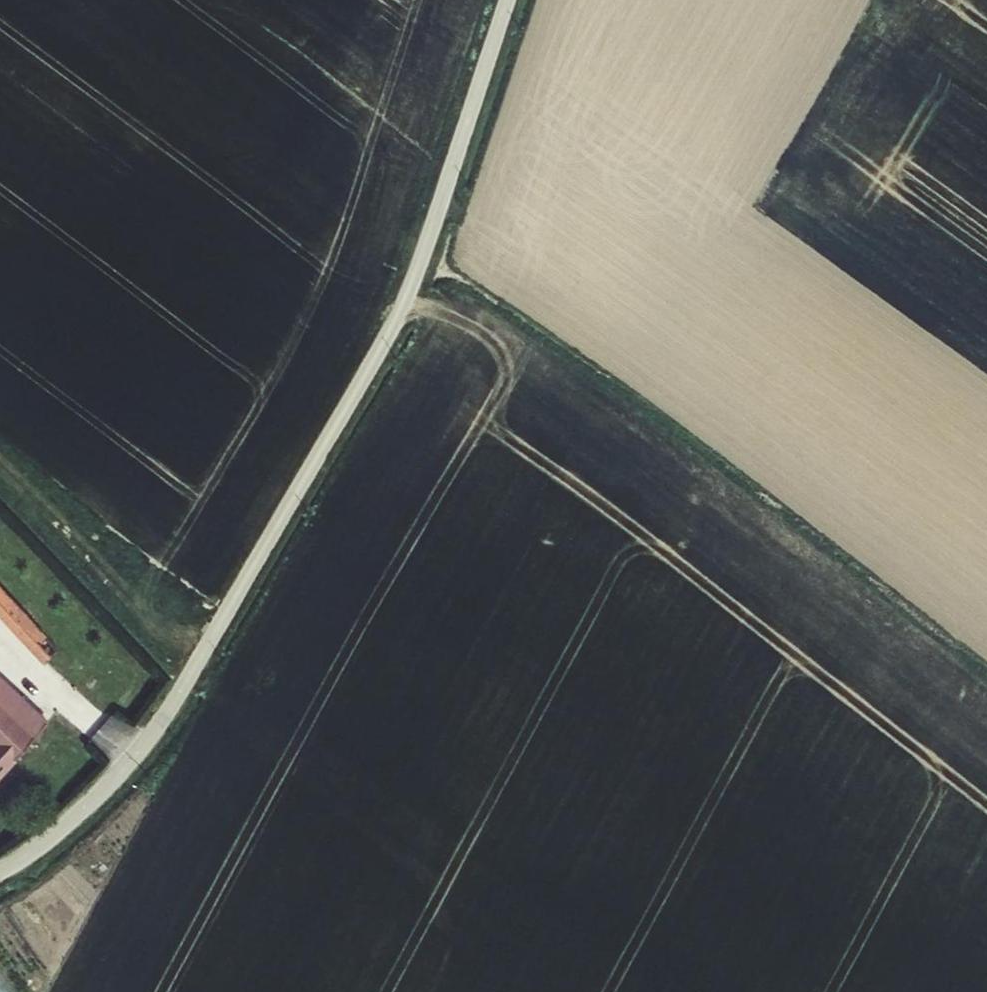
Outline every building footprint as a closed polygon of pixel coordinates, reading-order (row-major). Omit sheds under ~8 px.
[(45,662),(58,649),(0,586),(0,613),(45,662)] [(49,722),(0,678),(0,775),(49,722)] [(0,976),(0,991),(10,991),(0,976)]
